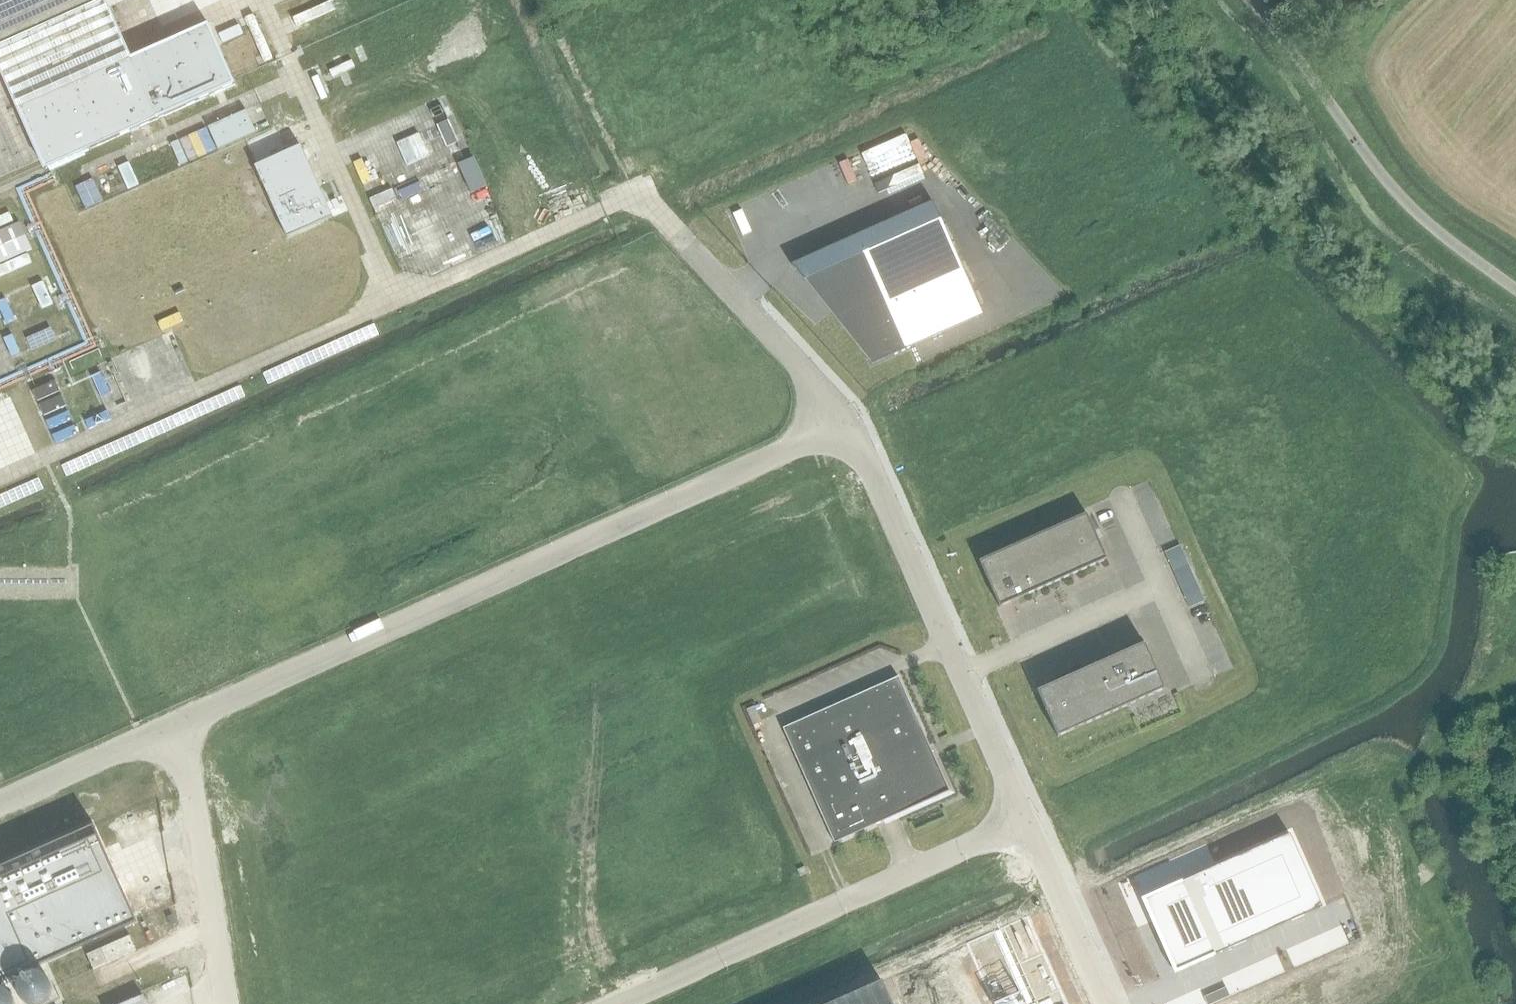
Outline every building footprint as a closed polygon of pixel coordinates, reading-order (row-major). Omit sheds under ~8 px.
[(103,2),(103,0),(0,0),(0,48),(103,2)] [(1318,0),(1300,0),(1308,10),(1318,0)] [(103,2),(0,48),(0,67),(17,108),(129,59),(103,2)] [(207,24),(129,59),(17,108),(40,160),(44,169),(45,168),(72,157),(77,154),(127,132),(141,126),(156,119),(157,119),(234,84),(229,74),(207,24)] [(246,111),(208,128),(217,150),(255,133),(246,111)] [(437,125),(447,147),(457,143),(448,120),(437,125)] [(397,143),(407,165),(428,156),(417,134),(397,143)] [(332,217),(300,146),(254,166),(286,238),(332,217)] [(486,187),(473,158),(458,165),(470,194),(486,187)] [(118,167),(128,190),(139,185),(128,162),(118,167)] [(102,200),(92,179),(75,187),(85,209),(102,200)] [(392,190),(369,200),(374,210),(397,200),(392,190)] [(932,203),(792,266),(794,268),(797,267),(871,359),(868,360),(870,363),(982,314),(932,203)] [(0,231),(0,263),(31,249),(19,223),(0,231)] [(53,305),(42,282),(31,287),(42,310),(53,305)] [(55,381),(32,391),(37,401),(59,391),(55,381)] [(61,395),(39,405),(44,416),(66,406),(61,395)] [(1086,514),(979,561),(999,607),(1106,559),(1086,514)] [(1188,564),(1180,545),(1165,552),(1173,570),(1188,564)] [(1204,600),(1196,582),(1181,589),(1189,607),(1204,600)] [(1118,655),(1035,693),(1057,737),(1168,687),(1155,669),(1154,669),(1152,664),(1153,664),(1144,643),(1123,652),(1124,653),(1118,655)] [(950,792),(898,677),(783,728),(834,843),(950,792)] [(1283,822),(1137,888),(1170,961),(1316,895),(1283,822)] [(0,864),(0,984),(138,923),(118,879),(116,880),(110,866),(112,865),(93,823),(0,864)] [(965,942),(992,1002),(992,1003),(1067,1003),(1027,914),(991,930),(965,942)] [(92,964),(86,952),(59,965),(64,976),(92,964)] [(827,1003),(892,1003),(881,980),(827,1003)]
